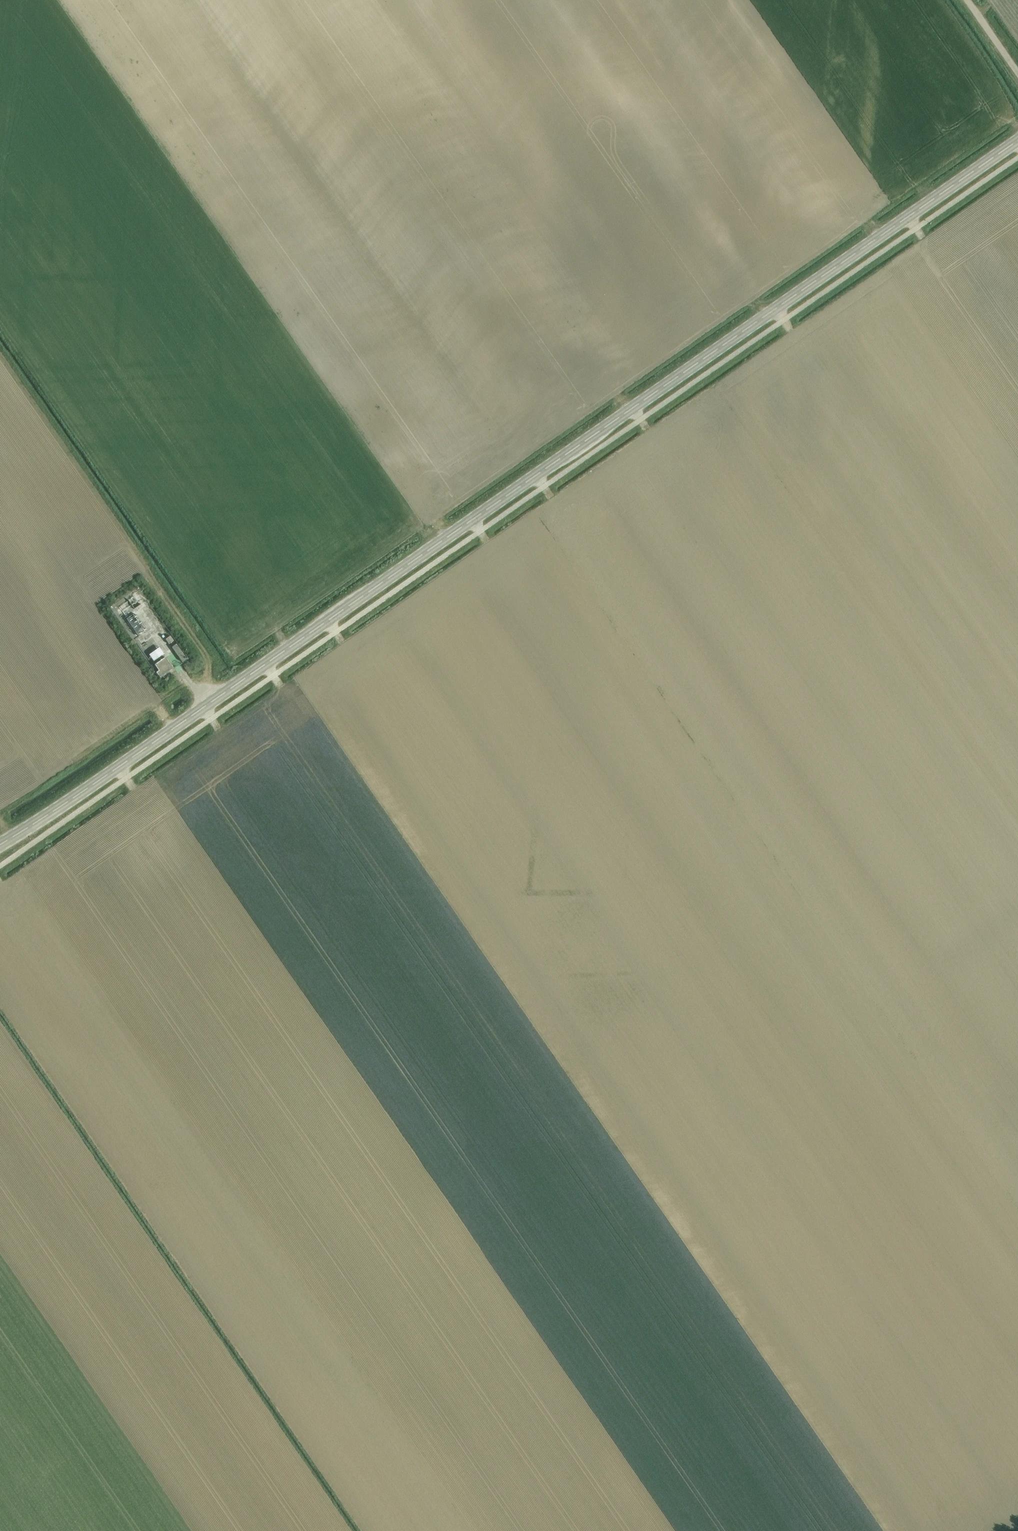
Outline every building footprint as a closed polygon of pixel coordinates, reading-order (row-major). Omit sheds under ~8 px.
[(139,603),(139,594),(125,594),(126,603),(139,603)] [(122,616),(131,611),(124,600),(115,605),(122,616)] [(140,629),(131,613),(120,619),(129,635),(140,629)] [(182,662),(187,659),(176,644),(172,647),(182,662)] [(145,655),(150,662),(161,655),(156,648),(145,655)] [(160,678),(173,668),(165,657),(155,665),(159,671),(156,673),(160,678)]
